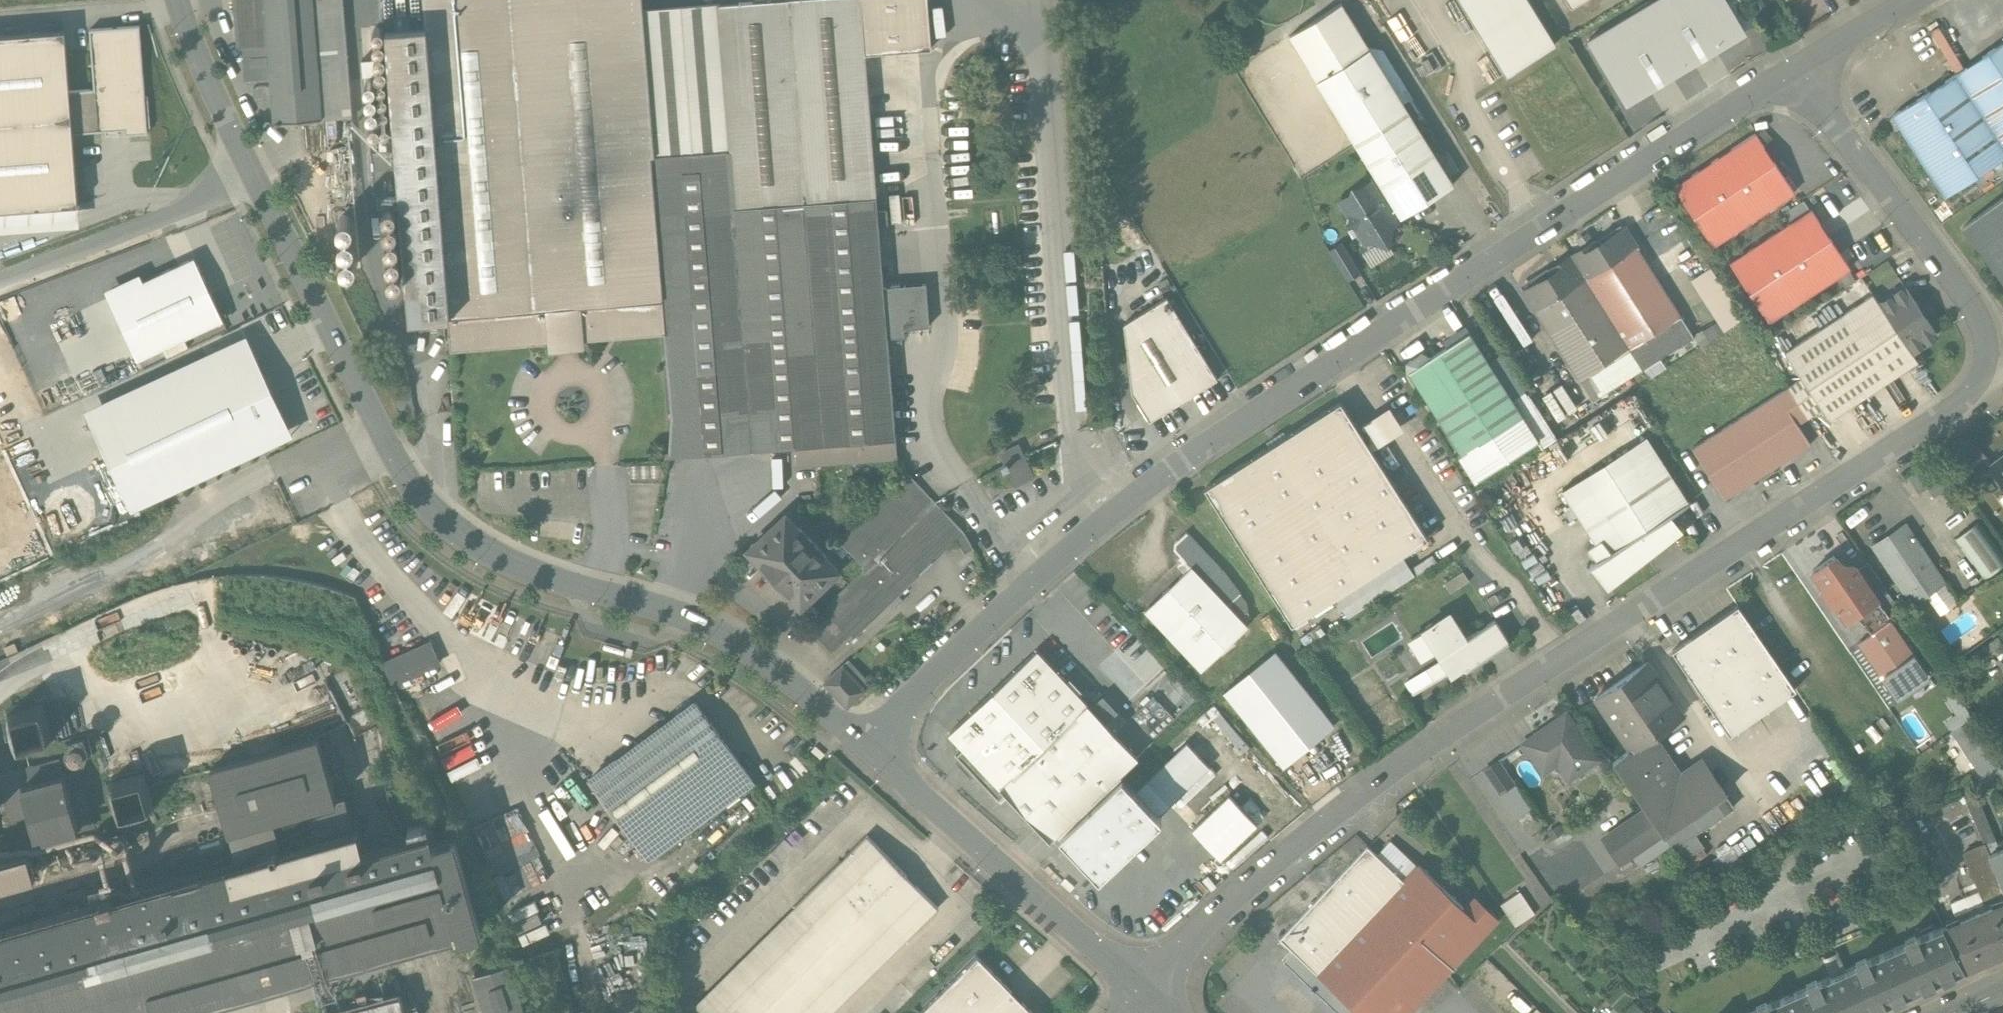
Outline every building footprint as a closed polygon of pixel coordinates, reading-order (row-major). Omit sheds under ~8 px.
[(240,47),(247,47),(249,82),(274,79),(278,124),(354,119),(344,0),(237,0),(240,47)] [(866,55),(930,50),(927,0),(793,0),(720,6),(719,4),(643,10),(642,0),(383,0),(396,134),(369,136),(374,193),(401,190),(413,320),(449,317),(451,350),(556,342),(557,347),(578,345),(577,341),(666,333),(669,371),(668,371),(668,374),(669,374),(673,411),(669,411),(669,415),(672,415),(671,452),(668,452),(668,456),(796,446),(798,465),(898,457),(888,339),(905,338),(904,330),(931,328),(927,285),(885,289),(879,228),(889,227),(888,213),(878,213),(878,208),(883,207),(882,198),(877,198),(866,55)] [(1527,0),(1459,0),(1506,76),(1555,45),(1553,42),(1527,0)] [(1571,8),(1585,0),(1566,0),(1571,8)] [(1693,63),(1744,32),(1725,0),(1659,0),(1656,2),(1693,63)] [(1656,2),(1588,42),(1625,104),(1693,63),(1656,2)] [(1369,51),(1342,6),(1289,38),(1317,83),(1369,51)] [(140,26),(90,30),(94,90),(70,91),(73,134),(105,131),(106,136),(118,135),(118,130),(125,130),(126,135),(148,134),(148,128),(151,128),(149,97),(145,97),(140,26)] [(0,37),(0,211),(79,205),(73,134),(70,91),(65,32),(0,37)] [(1956,75),(2002,146),(2002,44),(1956,75)] [(1453,187),(1369,51),(1317,83),(1401,219),(1453,187)] [(2002,160),(2002,146),(1956,75),(1892,118),(1945,198),(2002,160)] [(1674,189),(1713,248),(1794,194),(1756,136),(1674,189)] [(1399,230),(1371,184),(1340,203),(1350,218),(1348,226),(1355,227),(1368,249),(1378,243),(1388,246),(1391,235),(1399,230)] [(1962,230),(2002,284),(2002,199),(1962,230)] [(1730,265),(1769,323),(1850,270),(1811,211),(1730,265)] [(1693,338),(1624,229),(1597,247),(1594,244),(1572,258),(1642,369),(1693,338)] [(1642,369),(1572,258),(1549,273),(1551,276),(1523,294),(1592,401),(1642,369)] [(138,361),(224,321),(195,259),(144,282),(140,274),(105,291),(138,361)] [(1937,337),(1906,289),(1880,306),(1874,297),(1784,354),(1827,421),(1917,363),(1911,354),(1937,337)] [(1132,394),(1150,422),(1218,380),(1167,299),(1124,325),(1132,394)] [(1409,363),(1409,372),(1476,478),(1535,439),(1542,449),(1557,440),(1526,392),(1512,401),(1469,333),(1429,359),(1422,355),(1409,363)] [(132,511),(294,436),(247,336),(85,411),(132,511)] [(1692,450),(1724,501),(1810,446),(1778,395),(1692,450)] [(1341,402),(1205,490),(1292,626),(1428,539),(1341,402)] [(1562,492),(1596,544),(1601,540),(1612,554),(1669,517),(1689,504),(1647,438),(1562,492)] [(1986,460),(1974,442),(1960,451),(1973,469),(1986,460)] [(1017,447),(1001,455),(1007,466),(998,471),(1003,479),(1011,475),(1017,485),(1033,477),(1017,447)] [(1993,468),(2002,482),(2002,460),(1993,468)] [(1927,465),(1907,478),(1918,495),(1938,481),(1927,465)] [(864,572),(805,630),(833,659),(964,535),(908,475),(838,541),(864,566),(864,572)] [(798,529),(786,517),(757,545),(752,547),(750,551),(752,556),(756,558),(801,606),(838,571),(826,558),(827,557),(817,547),(815,543),(812,540),(809,539),(800,529),(798,529)] [(1669,517),(1612,554),(1601,540),(1596,544),(1588,549),(1599,560),(1590,567),(1608,590),(1683,532),(1669,517)] [(1953,541),(1983,581),(2002,567),(2002,555),(1979,522),(1953,541)] [(1872,548),(1911,606),(1945,583),(1906,525),(1872,548)] [(1225,575),(1187,534),(1175,545),(1175,551),(1181,558),(1179,560),(1178,567),(1184,575),(1145,612),(1202,672),(1248,628),(1228,606),(1241,595),(1225,575)] [(1854,568),(1840,565),(1834,557),(1813,572),(1823,588),(1822,593),(1831,605),(1836,606),(1847,622),(1877,602),(1874,598),(1856,571),(1854,568)] [(1886,590),(1868,564),(1856,571),(1874,598),(1886,590)] [(1796,690),(1738,607),(1672,652),(1730,736),(1796,690)] [(1494,621),(1464,641),(1449,617),(1433,627),(1432,625),(1426,629),(1427,631),(1412,641),(1423,658),(1437,649),(1444,660),(1430,669),(1438,681),(1459,668),(1462,674),(1509,644),(1494,621)] [(1925,672),(1890,621),(1857,644),(1893,695),(1925,672)] [(436,638),(393,658),(404,682),(447,662),(436,638)] [(1138,758),(1037,651),(949,734),(1035,824),(1049,810),(1062,824),(1048,838),(1050,840),(1057,834),(1120,775),(1138,758)] [(1335,727),(1275,652),(1224,693),(1283,767),(1335,727)] [(848,662),(825,684),(847,708),(871,685),(848,662)] [(1647,664),(1596,699),(1612,723),(1631,750),(1654,734),(1683,716),(1647,664)] [(1173,718),(1153,697),(1133,717),(1153,737),(1173,718)] [(13,710),(24,742),(53,733),(42,700),(13,710)] [(695,702),(590,779),(649,860),(754,783),(695,702)] [(1557,763),(1569,780),(1597,760),(1566,716),(1524,746),(1543,773),(1557,763)] [(1974,717),(1951,733),(1974,766),(1979,763),(1990,778),(2000,771),(2002,776),(2002,759),(1974,717)] [(204,763),(221,822),(332,790),(315,730),(204,763)] [(1631,750),(1613,763),(1646,811),(1647,812),(1662,834),(1664,837),(1666,836),(1717,801),(1725,795),(1706,767),(1678,786),(1650,746),(1659,741),(1654,734),(1631,750)] [(1187,745),(1147,783),(1169,806),(1209,768),(1187,745)] [(63,760),(25,770),(43,831),(80,821),(63,760)] [(1498,763),(1485,772),(1500,793),(1512,785),(1498,763)] [(138,769),(114,776),(122,807),(146,800),(138,769)] [(149,782),(157,804),(180,797),(173,775),(149,782)] [(1162,819),(1120,775),(1057,834),(1099,878),(1162,819)] [(1228,797),(1192,831),(1218,859),(1254,824),(1228,797)] [(1717,801),(1666,836),(1675,849),(1726,814),(1717,801)] [(1646,811),(1604,839),(1620,863),(1662,834),(1647,812),(1646,811)] [(324,984),(332,1012),(406,1012),(389,950),(483,925),(456,827),(439,831),(435,815),(366,834),(362,816),(0,916),(0,1012),(218,1012),(324,984)] [(1941,882),(1910,820),(1892,830),(1923,891),(1941,882)] [(30,860),(21,833),(0,840),(0,871),(30,860)] [(692,1007),(698,1012),(830,1012),(937,908),(866,836),(692,1007)] [(1279,940),(1356,1012),(1409,1012),(1497,920),(1476,899),(1465,911),(1419,867),(1404,883),(1367,848),(1279,940)] [(1993,863),(2002,888),(2002,858),(1993,863)] [(1535,915),(1520,893),(1500,906),(1516,928),(1535,915)] [(1978,914),(1976,909),(1955,917),(1957,923),(1943,928),(1964,972),(2002,955),(2002,904),(1978,914)] [(1917,940),(1915,935),(1904,940),(1907,945),(1867,962),(1865,957),(1855,962),(1857,967),(1844,973),(1862,1012),(1872,1012),(1964,972),(1943,928),(1917,940)] [(475,968),(488,1012),(518,1012),(529,1010),(514,957),(475,968)] [(921,1012),(1032,1012),(978,958),(921,1012)] [(1833,978),(1843,1001),(1836,1004),(1840,1012),(1862,1012),(1844,973),(1833,978)] [(1754,1012),(1840,1012),(1836,1004),(1843,1001),(1833,978),(1818,984),(1816,979),(1806,984),(1808,989),(1768,1007),(1766,1002),(1756,1006),(1758,1011),(1754,1012)]
